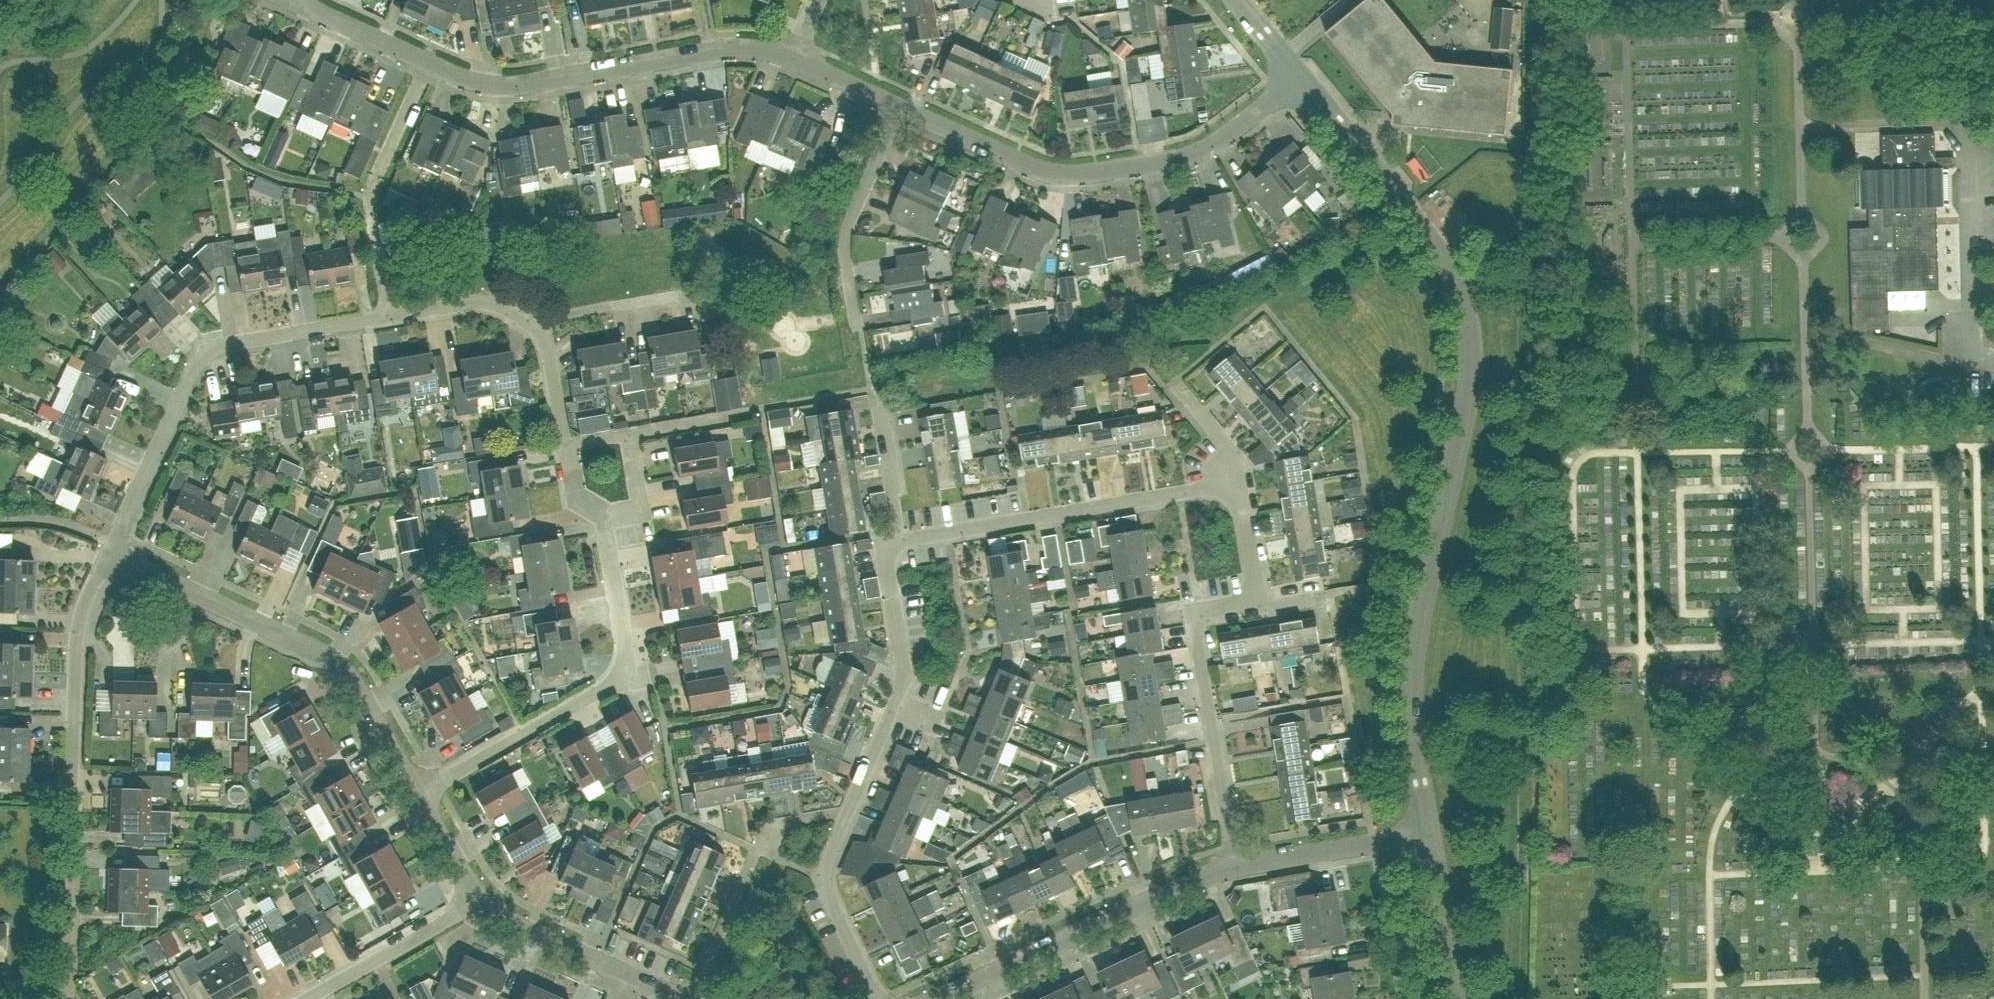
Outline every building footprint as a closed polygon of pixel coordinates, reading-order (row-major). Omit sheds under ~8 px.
[(432,0),(407,0),(400,14),(422,23),(432,0)] [(422,23),(443,33),(452,13),(461,17),(462,22),(473,20),(470,0),(432,0),(422,23)] [(477,19),(489,17),(493,39),(516,35),(509,0),(474,0),(477,19)] [(516,35),(539,30),(535,8),(546,6),(545,0),(509,0),(516,35)] [(605,23),(601,0),(578,0),(583,27),(605,23)] [(623,0),(601,0),(605,23),(627,19),(623,0)] [(645,0),(623,0),(627,19),(648,15),(645,0)] [(667,0),(645,0),(648,15),(669,12),(667,0)] [(669,12),(691,8),(690,0),(667,0),(669,12)] [(936,14),(934,0),(898,0),(902,19),(936,14)] [(979,5),(993,12),(998,2),(993,0),(981,0),(979,5)] [(1130,11),(1164,5),(1163,0),(1128,0),(1130,11)] [(1326,35),(1388,110),(1389,109),(1403,127),(1506,137),(1512,70),(1435,63),(1383,0),(1366,0),(1325,34),(1326,35)] [(1158,31),(1161,54),(1196,49),(1192,24),(1168,28),(1164,5),(1130,11),(1134,35),(1158,31)] [(970,12),(969,10),(954,12),(956,29),(970,12)] [(936,14),(902,19),(906,44),(908,44),(909,54),(913,56),(932,53),(930,40),(940,39),(936,14)] [(224,79),(242,87),(247,76),(261,44),(244,37),(249,26),(232,18),(221,42),(226,44),(213,73),(224,79)] [(1044,23),(1033,18),(1026,34),(1029,36),(1025,46),(1032,49),(1044,23)] [(1096,29),(1099,40),(1111,38),(1109,27),(1096,29)] [(1062,35),(1047,32),(1041,56),(1056,60),(1062,35)] [(242,87),(260,95),(262,90),(273,96),(288,102),(302,73),(287,66),(295,49),(283,44),(281,48),(270,43),(272,38),(265,35),(261,44),(247,76),(242,87)] [(1127,51),(1125,39),(1110,41),(1112,53),(1127,51)] [(1099,51),(1087,41),(1081,42),(1084,57),(1100,54),(1099,51)] [(941,77),(964,87),(978,55),(955,45),(941,77)] [(1165,78),(1200,72),(1196,49),(1161,54),(1165,78)] [(978,55),(964,87),(986,97),(1000,65),(978,55)] [(1007,107),(1030,117),(1045,85),(1052,69),(1029,59),(1022,75),(1007,107)] [(334,116),(349,84),(348,84),(331,76),(335,66),(324,61),(313,84),(300,114),(329,127),(331,122),(334,116)] [(986,97),(1007,107),(1022,75),(1000,65),(986,97)] [(1141,83),(1139,70),(1126,72),(1128,85),(1141,83)] [(1200,72),(1165,78),(1171,112),(1184,110),(1182,100),(1204,97),(1200,72)] [(1094,76),(1095,88),(1117,86),(1116,74),(1094,76)] [(352,75),(348,84),(349,84),(334,116),(331,122),(360,136),(374,106),(363,101),(369,88),(358,83),(360,78),(352,75)] [(1089,90),(1096,135),(1121,131),(1118,110),(1125,109),(1122,85),(1089,90)] [(1096,135),(1089,90),(1065,94),(1070,129),(1094,125),(1096,135)] [(747,113),(735,142),(746,147),(749,140),(767,148),(769,144),(769,143),(783,112),(782,112),(764,104),(766,101),(750,94),(743,111),(747,113)] [(678,109),(684,144),(685,151),(717,145),(709,99),(685,103),(684,98),(676,100),(678,109)] [(767,148),(766,150),(784,158),(795,163),(793,166),(812,175),(826,142),(812,135),(820,117),(804,111),(802,115),(791,110),(793,106),(786,103),(782,112),(783,112),(769,143),(769,144),(767,148)] [(1150,117),(1148,104),(1133,106),(1135,119),(1150,117)] [(655,161),(667,159),(667,158),(686,154),(685,152),(685,151),(684,144),(678,109),(658,113),(658,109),(643,111),(646,130),(649,129),(655,161)] [(602,113),(603,123),(604,123),(609,157),(610,157),(629,153),(630,161),(643,158),(637,127),(625,129),(622,114),(610,117),(609,112),(602,113)] [(196,113),(190,128),(205,134),(211,119),(196,113)] [(439,176),(441,172),(442,170),(444,165),(443,165),(458,133),(440,125),(442,120),(426,113),(417,132),(422,134),(409,163),(439,176)] [(591,165),(611,161),(610,157),(609,157),(604,123),(603,123),(602,113),(595,114),(596,124),(572,128),(580,174),(593,172),(591,165)] [(462,125),(458,133),(443,165),(444,165),(442,170),(441,172),(458,180),(470,185),(489,142),(467,132),(469,128),(462,125)] [(535,125),(527,126),(535,170),(554,167),(556,174),(568,172),(560,125),(536,130),(535,125)] [(535,170),(527,126),(521,128),(522,133),(510,135),(511,139),(497,142),(506,188),(537,182),(535,170)] [(247,134),(253,148),(264,143),(258,129),(247,134)] [(1935,160),(1934,135),(1881,136),(1882,172),(1855,173),(1856,209),(1883,209),(1883,229),(1892,228),(1893,250),(1850,251),(1852,332),(1888,331),(1887,293),(1937,291),(1935,207),(1947,207),(1947,171),(1942,171),(1942,159),(1935,160)] [(353,174),(366,177),(375,142),(361,139),(353,174)] [(1264,160),(1271,168),(1271,167),(1293,194),(1296,198),(1300,202),(1315,190),(1312,187),(1322,179),(1302,155),(1292,162),(1283,151),(1273,159),(1270,155),(1264,160)] [(1281,210),(1296,198),(1293,194),(1271,167),(1271,168),(1256,180),(1250,172),(1236,183),(1253,203),(1256,200),(1276,224),(1286,216),(1281,210)] [(140,180),(130,168),(114,182),(125,194),(140,180)] [(938,208),(938,207),(946,190),(952,193),(958,181),(928,168),(923,179),(910,173),(905,184),(900,182),(897,189),(906,193),(906,192),(938,208)] [(715,182),(720,192),(735,185),(730,175),(715,182)] [(287,184),(253,186),(255,205),(288,203),(287,184)] [(592,218),(606,214),(598,187),(584,190),(592,218)] [(301,204),(316,203),(315,192),(300,193),(301,204)] [(953,214),(938,207),(938,208),(906,192),(906,193),(898,211),(911,217),(906,228),(936,241),(941,230),(945,232),(953,214)] [(1191,202),(1193,211),(1201,245),(1220,241),(1222,248),(1234,245),(1227,214),(1231,213),(1226,193),(1209,197),(1210,202),(1199,205),(1198,200),(1191,202)] [(1004,256),(1006,251),(1021,220),(1020,220),(1004,212),(1008,203),(992,196),(981,220),(985,221),(972,249),(983,255),(986,248),(1004,256)] [(106,212),(96,202),(85,213),(95,223),(106,212)] [(662,226),(661,203),(644,203),(645,227),(662,226)] [(693,226),(727,222),(725,204),(691,208),(693,226)] [(1100,216),(1102,225),(1107,260),(1126,257),(1127,264),(1140,262),(1135,231),(1139,230),(1136,210),(1119,213),(1120,218),(1108,219),(1108,215),(1100,216)] [(1193,211),(1180,215),(1178,210),(1163,213),(1168,233),(1165,234),(1173,264),(1185,262),(1183,254),(1202,250),(1201,245),(1193,211)] [(1004,256),(1000,266),(1032,271),(1046,242),(1049,244),(1057,226),(1043,219),(1041,224),(1029,219),(1031,214),(1024,211),(1020,220),(1021,220),(1006,251),(1004,256)] [(1074,227),(1072,228),(1075,244),(1072,245),(1077,277),(1090,275),(1089,267),(1108,264),(1107,260),(1102,225),(1100,216),(1073,220),(1074,227)] [(347,249),(326,252),(332,286),(354,283),(349,255),(361,253),(356,227),(344,229),(347,249)] [(1875,240),(1876,231),(1858,230),(1858,239),(1875,240)] [(255,243),(263,290),(285,286),(280,258),(291,256),(289,239),(287,231),(275,233),(276,239),(255,242),(255,243)] [(289,239),(291,256),(293,264),(305,262),(309,290),(332,286),(326,252),(304,256),(301,237),(289,239)] [(263,290),(255,243),(233,246),(232,240),(208,244),(212,269),(236,265),(241,293),(263,290)] [(190,260),(173,275),(196,301),(213,286),(204,276),(212,269),(208,244),(190,260)] [(67,262),(54,248),(42,259),(54,273),(67,262)] [(882,293),(892,291),(926,286),(926,285),(923,266),(930,265),(928,252),(896,258),(898,270),(884,272),(886,284),(881,285),(882,293)] [(179,316),(196,301),(173,275),(157,290),(149,281),(139,289),(157,308),(165,300),(179,316)] [(1065,303),(1083,301),(1081,277),(1063,279),(1065,303)] [(892,291),(895,311),(910,308),(912,320),(944,315),(941,303),(934,304),(931,284),(926,285),(926,286),(892,291)] [(157,308),(139,289),(130,297),(138,306),(122,321),(145,347),(162,332),(148,316),(157,308)] [(1050,313),(1040,314),(1043,334),(1053,332),(1050,313)] [(129,361),(145,347),(122,321),(121,321),(115,314),(100,328),(106,335),(105,336),(95,353),(88,350),(83,361),(106,372),(111,361),(120,352),(129,361)] [(1271,331),(1262,321),(1252,329),(1261,340),(1271,331)] [(670,336),(676,373),(690,370),(692,382),(714,379),(709,353),(697,355),(693,332),(670,336)] [(966,345),(966,333),(941,334),(942,346),(966,345)] [(12,336),(0,338),(0,342),(1,348),(14,345),(12,336)] [(662,375),(676,373),(670,336),(646,340),(650,364),(638,366),(643,391),(664,387),(662,375)] [(621,394),(643,391),(638,366),(626,368),(622,344),(599,348),(605,385),(619,383),(621,394)] [(605,385),(599,348),(575,352),(580,378),(568,380),(572,403),(595,399),(593,387),(605,385)] [(1299,358),(1290,349),(1278,360),(1286,369),(1299,358)] [(485,358),(491,395),(507,392),(510,408),(531,404),(526,375),(514,377),(510,353),(485,358)] [(1224,394),(1249,373),(1233,354),(1208,375),(1224,394)] [(404,359),(410,396),(426,394),(428,405),(449,402),(445,376),(433,378),(429,355),(404,359)] [(69,392),(118,415),(127,395),(101,383),(106,372),(83,361),(83,362),(72,358),(68,368),(78,372),(69,392)] [(491,395),(485,358),(459,362),(463,385),(451,387),(456,417),(477,413),(475,397),(491,395)] [(780,358),(769,360),(771,377),(783,376),(780,358)] [(410,396),(404,359),(378,364),(382,387),(370,389),(375,418),(397,415),(394,399),(410,396)] [(1315,379),(1301,361),(1291,369),(1299,379),(1302,376),(1309,384),(1315,379)] [(1224,394),(1239,413),(1265,391),(1249,373),(1224,394)] [(1147,386),(1144,374),(1131,377),(1133,389),(1147,386)] [(350,376),(328,380),(334,414),(335,414),(338,431),(346,430),(345,425),(370,420),(364,387),(352,389),(350,376)] [(334,414),(328,380),(306,384),(308,397),(297,399),(302,432),(314,430),(312,418),(334,414)] [(742,381),(722,380),(721,408),(741,409),(742,381)] [(252,385),(258,419),(280,416),(284,439),(296,437),(290,400),(278,402),(274,381),(252,385)] [(1119,391),(1117,382),(1107,383),(1109,393),(1119,391)] [(258,419),(252,385),(230,389),(232,401),(208,405),(214,439),(238,435),(236,423),(258,419)] [(1087,406),(1083,387),(1066,390),(1070,409),(1087,406)] [(1280,409),(1265,391),(1239,413),(1254,431),(1280,410),(1280,409)] [(43,405),(38,416),(56,424),(78,434),(83,423),(109,435),(118,415),(69,392),(59,412),(43,405)] [(1280,410),(1254,431),(1274,455),(1275,463),(1301,458),(1298,439),(1292,432),(1296,429),(1287,418),(1305,402),(1299,394),(1280,409),(1280,410)] [(924,444),(957,438),(952,413),(958,412),(956,403),(931,407),(933,417),(919,419),(924,444)] [(788,410),(765,414),(768,431),(791,427),(788,410)] [(822,440),(855,434),(850,410),(806,417),(808,429),(819,427),(822,440)] [(1138,416),(1143,449),(1168,445),(1162,412),(1138,416)] [(999,429),(996,414),(984,417),(986,431),(999,429)] [(1138,416),(1114,420),(1120,453),(1143,449),(1138,416)] [(1120,453),(1114,420),(1090,424),(1096,457),(1120,453)] [(74,446),(65,466),(97,480),(106,460),(80,448),(85,438),(78,434),(56,424),(51,435),(74,446)] [(1090,424),(1067,428),(1072,461),(1096,457),(1090,424)] [(1072,461),(1067,428),(1043,432),(1049,465),(1072,461)] [(1024,469),(1049,465),(1043,432),(1019,436),(1024,469)] [(515,447),(513,434),(500,436),(502,449),(515,447)] [(815,466),(818,466),(818,465),(851,460),(859,459),(855,434),(822,440),(824,453),(813,455),(815,466)] [(1020,449),(1018,436),(1011,438),(1013,451),(1020,449)] [(928,467),(961,461),(957,438),(924,444),(928,467)] [(703,486),(728,482),(724,459),(715,461),(712,443),(672,450),(677,477),(701,473),(703,486)] [(878,465),(876,455),(862,457),(863,467),(878,465)] [(966,459),(968,484),(1007,481),(1006,456),(966,459)] [(1275,463),(1279,486),(1312,481),(1308,456),(1301,458),(1275,463)] [(484,498),(522,492),(517,466),(494,470),(492,458),(467,463),(470,484),(482,482),(484,498)] [(97,480),(65,466),(65,467),(50,460),(41,479),(38,478),(33,489),(56,500),(61,489),(87,501),(97,480)] [(818,466),(826,512),(859,506),(851,460),(818,465),(818,466)] [(961,461),(928,467),(932,492),(965,486),(961,461)] [(316,484),(334,492),(344,471),(326,463),(316,484)] [(276,477),(258,468),(252,481),(270,489),(276,477)] [(439,499),(433,468),(418,471),(423,501),(439,499)] [(165,523),(186,532),(200,501),(204,492),(184,482),(188,474),(177,469),(166,492),(177,497),(165,523)] [(769,501),(772,478),(755,476),(752,499),(769,501)] [(1362,479),(1343,482),(1346,499),(1365,495),(1362,479)] [(387,480),(355,484),(357,497),(388,493),(387,480)] [(1279,486),(1283,510),(1317,504),(1312,481),(1279,486)] [(210,505),(200,501),(186,532),(206,542),(218,516),(229,521),(244,487),(233,482),(226,496),(217,492),(210,505)] [(728,482),(703,486),(705,498),(681,502),(686,530),(726,523),(723,505),(732,504),(728,482)] [(522,492),(484,498),(487,514),(470,517),(473,539),(505,533),(503,521),(526,518),(522,492)] [(870,504),(885,502),(883,493),(869,495),(870,504)] [(1366,512),(1363,498),(1354,500),(1357,514),(1366,512)] [(234,555),(255,564),(269,533),(257,527),(264,513),(262,508),(246,500),(235,524),(246,529),(234,555)] [(887,513),(885,502),(870,504),(872,515),(887,513)] [(1321,528),(1317,504),(1283,510),(1287,534),(1321,528)] [(859,506),(826,512),(830,537),(863,531),(859,506)] [(341,520),(331,515),(320,539),(334,545),(343,524),(340,523),(341,520)] [(271,533),(269,533),(255,564),(275,573),(287,547),(298,552),(308,529),(279,516),(271,533)] [(423,548),(417,517),(395,522),(401,552),(423,548)] [(1370,537),(1367,522),(1350,524),(1353,539),(1370,537)] [(777,523),(756,527),(758,538),(779,535),(777,523)] [(1113,558),(1146,552),(1142,530),(1119,534),(1117,524),(1098,528),(1101,548),(1111,546),(1113,558)] [(1291,557),(1325,552),(1321,528),(1287,534),(1291,557)] [(16,548),(16,534),(0,533),(0,547),(16,548)] [(526,572),(563,566),(558,540),(535,544),(533,533),(507,537),(511,558),(523,556),(526,572)] [(651,558),(655,585),(695,578),(692,561),(723,555),(720,537),(709,539),(708,534),(672,541),(674,554),(651,558)] [(1062,567),(1056,536),(1043,538),(1046,558),(1041,559),(1044,570),(1049,569),(1062,567)] [(871,549),(869,539),(854,542),(856,551),(871,549)] [(336,602),(353,565),(337,558),(341,550),(320,540),(309,564),(321,569),(311,590),(336,602)] [(1085,563),(1081,540),(1066,543),(1070,565),(1085,563)] [(992,579),(1025,574),(1023,562),(1029,561),(1026,541),(1007,544),(1009,553),(989,557),(992,579)] [(813,549),(817,573),(850,568),(846,543),(813,549)] [(33,588),(34,562),(10,561),(10,549),(0,549),(0,587),(33,588)] [(806,551),(792,554),(797,571),(810,567),(806,551)] [(1150,573),(1146,552),(1113,558),(1115,570),(1096,573),(1097,583),(1150,573)] [(1325,552),(1291,557),(1296,582),(1329,576),(1325,552)] [(369,573),(353,565),(336,602),(361,613),(371,592),(383,597),(394,574),(373,564),(369,573)] [(425,565),(404,570),(406,582),(426,567),(425,565)] [(563,566),(526,572),(528,589),(517,591),(520,612),(546,608),(544,596),(567,592),(563,566)] [(1062,567),(1049,569),(1051,578),(1065,575),(1063,566),(1062,567)] [(854,591),(850,568),(817,573),(821,597),(854,591)] [(1154,596),(1150,573),(1097,583),(1099,592),(1119,589),(1121,602),(1154,596)] [(1025,574),(992,579),(996,600),(1049,591),(1047,582),(1027,585),(1025,574)] [(695,578),(655,585),(660,611),(683,607),(685,621),(711,616),(707,593),(698,595),(695,578)] [(863,590),(878,587),(876,578),(861,580),(863,590)] [(0,587),(0,625),(8,625),(8,613),(32,614),(33,588),(0,587)] [(879,597),(878,587),(863,590),(865,600),(879,597)] [(390,648),(425,628),(417,613),(425,608),(413,588),(391,601),(397,612),(377,624),(390,648)] [(825,621),(858,615),(854,591),(821,597),(825,621)] [(1049,591),(996,600),(1000,621),(1033,616),(1031,604),(1050,601),(1049,591)] [(1127,635),(1160,630),(1156,608),(1103,617),(1105,627),(1125,624),(1127,635)] [(539,651),(576,645),(572,619),(548,623),(546,611),(521,616),(524,637),(536,635),(539,651)] [(1011,642),(1014,658),(1025,659),(1022,641),(1037,638),(1035,630),(1049,628),(1047,614),(1039,615),(1039,614),(1033,616),(1000,621),(1003,644),(1011,642)] [(862,639),(858,615),(825,621),(829,645),(854,641),(855,644),(852,652),(861,656),(867,642),(868,642),(867,638),(862,639)] [(1316,619),(1292,623),(1297,656),(1321,652),(1316,619)] [(1267,627),(1273,660),(1297,656),(1292,623),(1267,627)] [(703,654),(705,667),(731,662),(727,640),(718,641),(715,624),(675,631),(680,658),(703,654)] [(799,640),(797,627),(782,630),(784,642),(799,640)] [(1249,664),(1273,660),(1267,627),(1243,631),(1249,664)] [(425,628),(390,648),(404,672),(424,660),(431,671),(453,658),(442,639),(434,643),(425,628)] [(1163,652),(1160,630),(1127,635),(1129,647),(1109,651),(1111,661),(1119,659),(1118,659),(1151,653),(1152,654),(1163,652)] [(1249,664),(1243,631),(1219,635),(1225,668),(1249,664)] [(30,672),(31,646),(7,645),(7,633),(0,633),(0,671),(30,672)] [(1067,640),(1051,642),(1054,655),(1070,653),(1067,640)] [(580,671),(576,645),(539,651),(542,668),(530,670),(534,691),(559,686),(557,674),(580,671)] [(854,697),(855,696),(864,674),(871,677),(877,663),(861,656),(852,652),(824,654),(815,671),(818,682),(823,684),(831,687),(854,697)] [(1118,659),(1119,659),(1122,680),(1175,671),(1173,661),(1153,664),(1152,654),(1151,653),(1118,659)] [(453,658),(431,671),(437,682),(416,694),(430,718),(465,698),(456,683),(464,678),(453,658)] [(1023,703),(1032,682),(1039,665),(1025,659),(1014,658),(1008,672),(1001,669),(992,690),(1023,703)] [(731,662),(705,667),(707,679),(684,683),(689,711),(729,704),(726,686),(735,684),(731,662)] [(751,682),(769,681),(768,665),(750,666),(751,682)] [(30,672),(0,671),(0,709),(5,709),(5,697),(29,698),(30,672)] [(1122,680),(1126,701),(1159,696),(1157,684),(1177,681),(1175,671),(1122,680)] [(116,718),(132,719),(133,683),(111,682),(110,711),(99,711),(98,736),(116,737),(116,718)] [(133,683),(132,719),(148,719),(147,738),(165,738),(166,713),(154,713),(155,683),(133,683)] [(211,721),(212,685),(190,684),(189,714),(177,713),(177,739),(195,739),(195,720),(211,721)] [(486,689),(492,702),(502,698),(496,684),(486,689)] [(234,685),(212,685),(211,721),(227,721),(226,740),(244,741),(245,715),(233,715),(234,685)] [(821,709),(852,722),(862,699),(855,696),(854,697),(831,687),(826,699),(816,694),(811,705),(821,709)] [(966,703),(1015,723),(1023,703),(992,690),(988,700),(970,693),(966,703)] [(1126,701),(1130,723),(1182,713),(1180,703),(1161,707),(1159,696),(1126,701)] [(473,713),(465,698),(430,718),(443,741),(464,730),(470,741),(492,729),(481,708),(473,713)] [(1007,743),(1015,723),(966,703),(963,712),(980,719),(976,730),(1007,743)] [(286,749),(321,729),(308,706),(287,717),(281,706),(258,718),(270,738),(278,734),(286,749)] [(801,756),(809,754),(810,758),(813,757),(816,751),(840,761),(847,745),(843,744),(852,722),(821,709),(801,756)] [(608,754),(621,777),(622,776),(631,792),(649,781),(636,758),(651,749),(630,711),(606,725),(619,748),(608,754)] [(1182,713),(1130,723),(1133,745),(1166,739),(1164,727),(1184,723),(1182,713)] [(27,756),(28,730),(4,729),(5,717),(0,717),(0,755),(27,756)] [(741,721),(730,723),(731,731),(732,731),(732,735),(743,733),(741,721)] [(1271,727),(1275,751),(1308,745),(1304,721),(1271,727)] [(717,734),(731,731),(730,723),(715,726),(717,734)] [(1113,742),(1128,741),(1127,724),(1112,725),(1113,742)] [(287,769),(298,788),(321,776),(314,765),(335,753),(321,729),(286,749),(295,764),(287,769)] [(998,763),(1007,743),(976,730),(971,740),(954,733),(950,742),(998,763)] [(621,777),(608,754),(597,761),(584,737),(559,751),(581,789),(596,780),(601,788),(621,777)] [(998,763),(950,742),(946,752),(964,759),(959,771),(990,783),(998,763)] [(767,796),(790,792),(785,759),(772,761),(769,743),(757,745),(760,763),(761,763),(767,796)] [(906,773),(901,784),(941,802),(950,781),(910,764),(915,752),(897,744),(888,766),(906,773)] [(1086,750),(1069,744),(1064,757),(1081,763),(1086,750)] [(1275,751),(1280,775),(1313,769),(1308,745),(1275,751)] [(247,746),(239,746),(239,752),(234,752),(233,772),(246,773),(247,746)] [(785,759),(790,792),(815,787),(812,770),(819,769),(834,775),(840,761),(816,751),(813,757),(810,758),(809,754),(801,756),(785,759)] [(1188,765),(1186,752),(1176,753),(1178,766),(1188,765)] [(735,756),(743,800),(767,796),(761,763),(760,763),(748,765),(746,754),(735,756)] [(0,755),(0,793),(2,793),(3,781),(27,782),(27,756),(0,755)] [(719,804),(743,800),(735,756),(724,758),(726,769),(714,771),(719,804)] [(514,771),(507,758),(489,768),(496,780),(514,771)] [(695,808),(719,804),(714,771),(712,760),(701,762),(703,773),(689,775),(695,808)] [(1280,775),(1284,799),(1317,793),(1313,769),(1280,775)] [(317,804),(326,819),(361,799),(347,775),(327,787),(321,776),(298,788),(309,808),(317,804)] [(507,808),(514,819),(536,806),(525,787),(517,791),(508,775),(473,795),(487,819),(507,808)] [(110,789),(109,811),(149,812),(149,798),(170,798),(170,777),(136,776),(135,790),(110,789)] [(1156,833),(1177,829),(1171,796),(1159,798),(1156,778),(1146,780),(1149,794),(1156,833)] [(875,797),(923,818),(923,817),(932,821),(938,807),(945,810),(947,805),(941,802),(901,784),(897,794),(880,786),(875,797)] [(1171,796),(1177,829),(1199,825),(1192,786),(1182,788),(1183,794),(1171,796)] [(1317,793),(1284,799),(1288,823),(1321,817),(1317,793)] [(1118,837),(1132,830),(1134,836),(1156,833),(1149,794),(1140,795),(1141,801),(1104,807),(1107,814),(1118,837)] [(694,809),(692,797),(681,799),(683,811),(694,809)] [(889,813),(884,824),(914,837),(923,818),(875,797),(871,805),(889,813)] [(361,799),(326,819),(334,834),(327,838),(338,858),(360,845),(354,834),(374,823),(361,799)] [(542,809),(550,821),(559,815),(551,803),(542,809)] [(575,820),(598,830),(605,815),(582,805),(575,820)] [(536,806),(514,819),(520,830),(499,841),(513,866),(548,846),(539,830),(547,826),(536,806)] [(663,818),(656,808),(642,817),(649,827),(663,818)] [(1036,833),(1050,827),(1041,809),(1027,815),(1036,833)] [(170,812),(149,812),(109,811),(109,832),(134,833),(134,847),(165,848),(166,833),(170,833),(170,812)] [(1118,837),(1107,814),(1093,821),(1095,826),(1084,832),(1075,813),(1067,817),(1073,830),(1089,866),(1110,857),(1104,844),(1118,837)] [(1073,830),(1067,817),(1058,821),(1067,840),(1056,844),(1056,845),(1070,875),(1071,875),(1089,866),(1073,830)] [(992,824),(976,818),(972,830),(980,833),(992,824)] [(249,838),(269,846),(276,829),(256,821),(249,838)] [(874,861),(898,864),(902,856),(906,858),(914,837),(884,824),(875,845),(880,847),(874,861)] [(706,833),(693,828),(691,834),(695,838),(703,841),(706,833)] [(633,831),(630,838),(642,844),(645,836),(633,831)] [(1052,860),(1041,865),(1055,895),(1076,886),(1071,875),(1070,875),(1056,845),(1056,844),(1050,831),(1042,835),(1045,841),(1044,842),(1052,860)] [(969,840),(958,834),(953,844),(957,849),(969,840)] [(567,895),(576,899),(593,859),(582,855),(587,843),(577,839),(575,841),(564,837),(549,873),(560,878),(558,881),(571,886),(567,895)] [(642,844),(630,838),(627,846),(638,851),(642,844)] [(677,851),(673,861),(714,879),(724,856),(693,842),(688,855),(677,851)] [(1036,904),(1055,895),(1041,865),(1030,870),(1019,844),(1010,848),(1036,904)] [(360,845),(338,858),(349,878),(357,873),(365,888),(400,868),(387,845),(366,856),(360,845)] [(1016,913),(1036,904),(1010,848),(1010,849),(1013,856),(1004,860),(1013,878),(1002,883),(1000,878),(999,878),(1016,913)] [(593,859),(576,899),(585,903),(589,894),(601,899),(602,897),(613,901),(630,864),(608,854),(604,864),(593,859)] [(108,869),(107,891),(147,892),(147,878),(157,878),(158,857),(133,856),(133,870),(108,869)] [(241,869),(237,856),(218,862),(222,875),(241,869)] [(298,868),(292,858),(281,865),(287,875),(298,868)] [(704,901),(714,879),(673,861),(668,871),(679,875),(674,887),(704,901)] [(898,864),(874,861),(868,873),(860,877),(865,886),(864,886),(874,907),(904,893),(905,893),(910,891),(906,882),(900,884),(895,872),(898,864)] [(414,892),(400,868),(365,888),(374,904),(366,908),(377,928),(400,915),(393,904),(414,892)] [(986,927),(1016,913),(999,878),(989,883),(983,870),(963,879),(986,927)] [(664,909),(695,923),(704,901),(674,887),(664,882),(659,893),(669,897),(664,909)] [(1301,908),(1304,923),(1341,917),(1336,891),(1313,895),(1311,883),(1271,889),(1273,901),(1276,901),(1278,911),(1301,908)] [(260,884),(249,900),(262,909),(272,893),(260,884)] [(147,892),(107,891),(107,912),(132,913),(131,927),(156,927),(156,906),(146,906),(147,892)] [(284,925),(302,956),(321,945),(307,919),(317,914),(304,892),(289,901),(298,917),(284,925)] [(874,907),(883,926),(932,904),(928,895),(909,904),(905,893),(904,893),(874,907)] [(685,946),(695,923),(664,909),(650,903),(635,937),(650,943),(655,932),(685,946)] [(932,904),(883,926),(892,946),(944,922),(944,921),(922,932),(917,921),(936,913),(932,904)] [(340,905),(331,912),(339,924),(349,918),(340,905)] [(638,916),(623,909),(616,926),(631,932),(638,916)] [(302,956),(284,925),(271,932),(261,916),(246,925),(258,947),(268,941),(283,967),(302,956)] [(1219,917),(1195,928),(1211,962),(1226,955),(1233,970),(1254,960),(1242,934),(1238,926),(1226,932),(1219,917)] [(1341,917),(1304,923),(1306,939),(1294,941),(1297,955),(1289,957),(1290,966),(1324,960),(1322,947),(1345,943),(1341,917)] [(977,930),(973,921),(960,928),(965,937),(977,930)] [(944,922),(892,946),(906,976),(922,969),(917,959),(937,950),(933,940),(949,933),(944,922)] [(1196,969),(1211,962),(1195,928),(1172,939),(1179,954),(1167,959),(1183,993),(1203,984),(1196,969)] [(169,931),(156,938),(167,959),(180,951),(169,931)] [(228,956),(215,964),(232,995),(252,984),(237,959),(247,953),(235,931),(219,940),(228,956)] [(165,957),(155,939),(142,946),(152,964),(165,957)] [(1277,957),(1268,948),(1256,961),(1265,970),(1277,957)] [(1122,963),(1138,997),(1152,990),(1157,998),(1171,998),(1179,995),(1166,968),(1155,973),(1145,952),(1122,963)] [(215,964),(209,954),(195,962),(192,956),(176,965),(188,986),(199,981),(209,998),(226,998),(232,995),(215,964)] [(468,998),(469,998),(484,966),(462,956),(453,976),(443,971),(431,997),(436,998),(453,998),(455,993),(468,998)] [(1122,963),(1098,974),(1108,995),(1101,998),(1133,998),(1138,997),(1122,963)] [(1354,998),(1350,973),(1327,977),(1325,964),(1299,969),(1303,990),(1315,988),(1316,998),(1350,998),(1354,998)] [(496,995),(505,975),(484,966),(469,998),(505,998),(496,995)] [(168,998),(178,993),(165,971),(150,979),(159,996),(153,998),(168,998)] [(548,994),(527,985),(521,998),(546,998),(548,994)] [(1045,998),(1078,998),(1072,987),(1045,998)]
